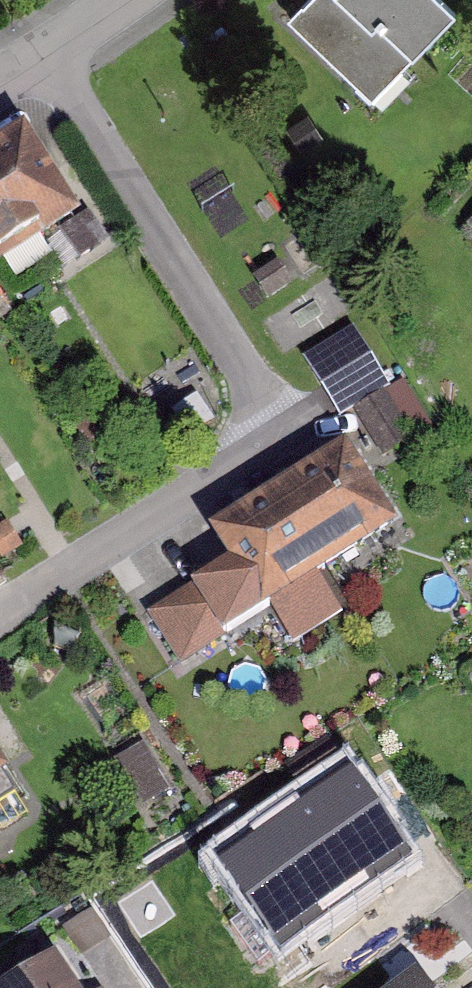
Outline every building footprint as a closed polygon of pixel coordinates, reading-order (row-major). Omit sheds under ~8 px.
[(275,35),(343,112),(434,31),(407,0),(315,0),(275,35)] [(81,215),(25,126),(0,141),(0,266),(81,215)] [(406,448),(354,351),(318,370),(369,467),(406,448)] [(400,431),(426,417),(408,384),(383,398),(400,431)] [(324,562),(329,569),(398,526),(345,442),(276,485),(313,544),(324,562)] [(259,613),(269,607),(293,645),(342,614),(318,576),(329,569),(324,562),(313,544),(276,485),(206,529),(228,562),(259,613)] [(179,663),(259,613),(228,562),(147,613),(179,663)] [(8,772),(0,759),(0,777),(8,772)] [(207,942),(231,977),(332,905),(391,863),(332,781),(194,878),(228,926),(207,942)] [(55,953),(17,977),(1,987),(78,987),(55,953)]
